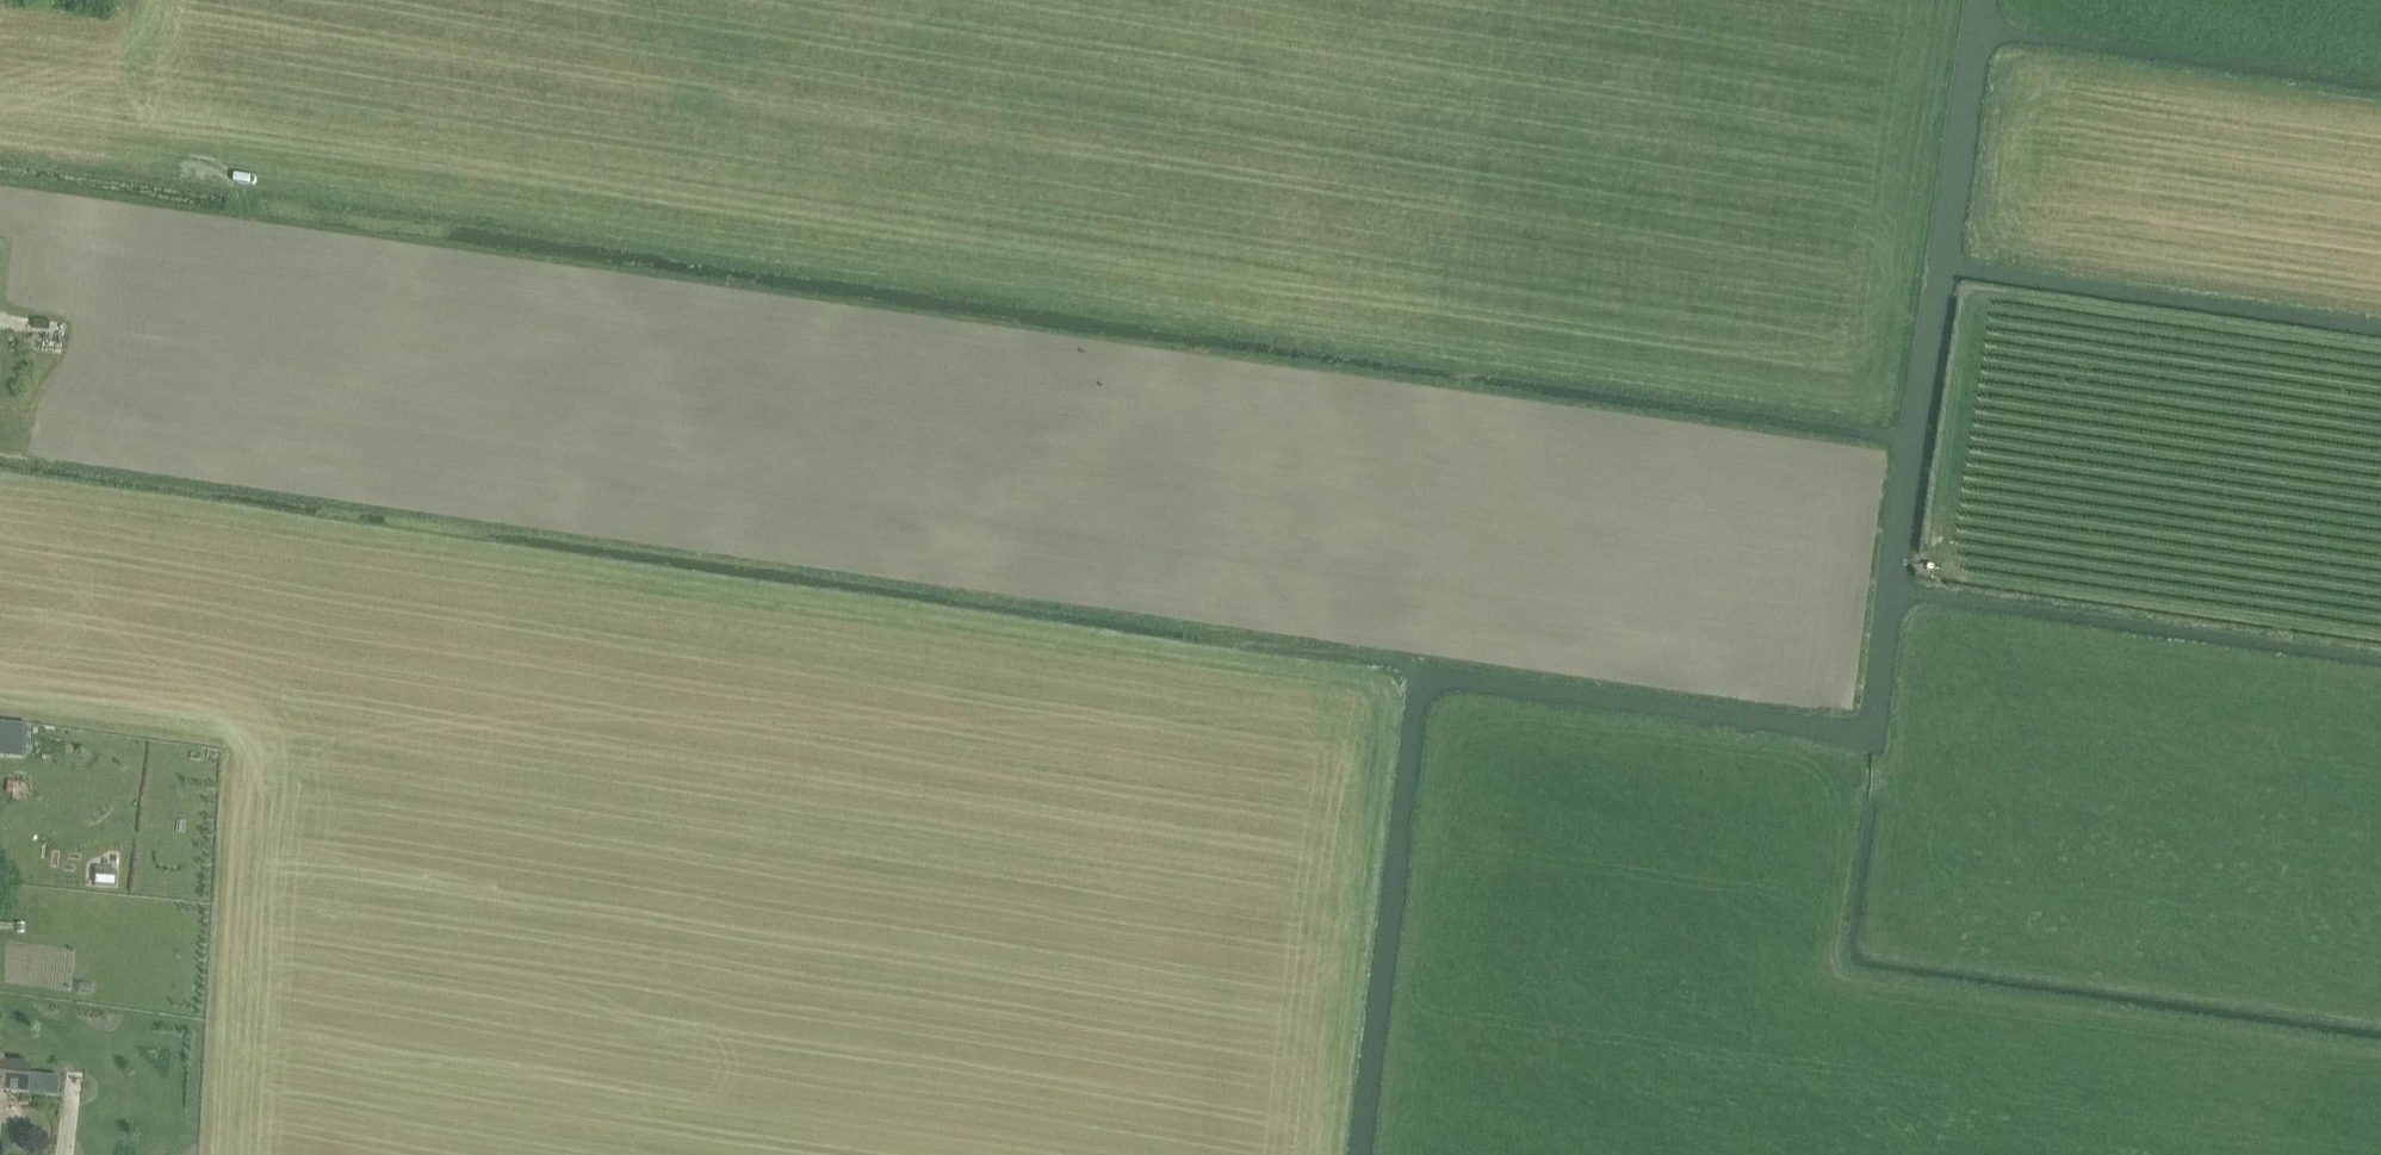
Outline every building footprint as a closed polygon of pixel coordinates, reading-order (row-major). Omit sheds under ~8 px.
[(0,1088),(28,1091),(31,1065),(2,1062),(2,1058),(0,1058),(0,1090),(0,1088)]
